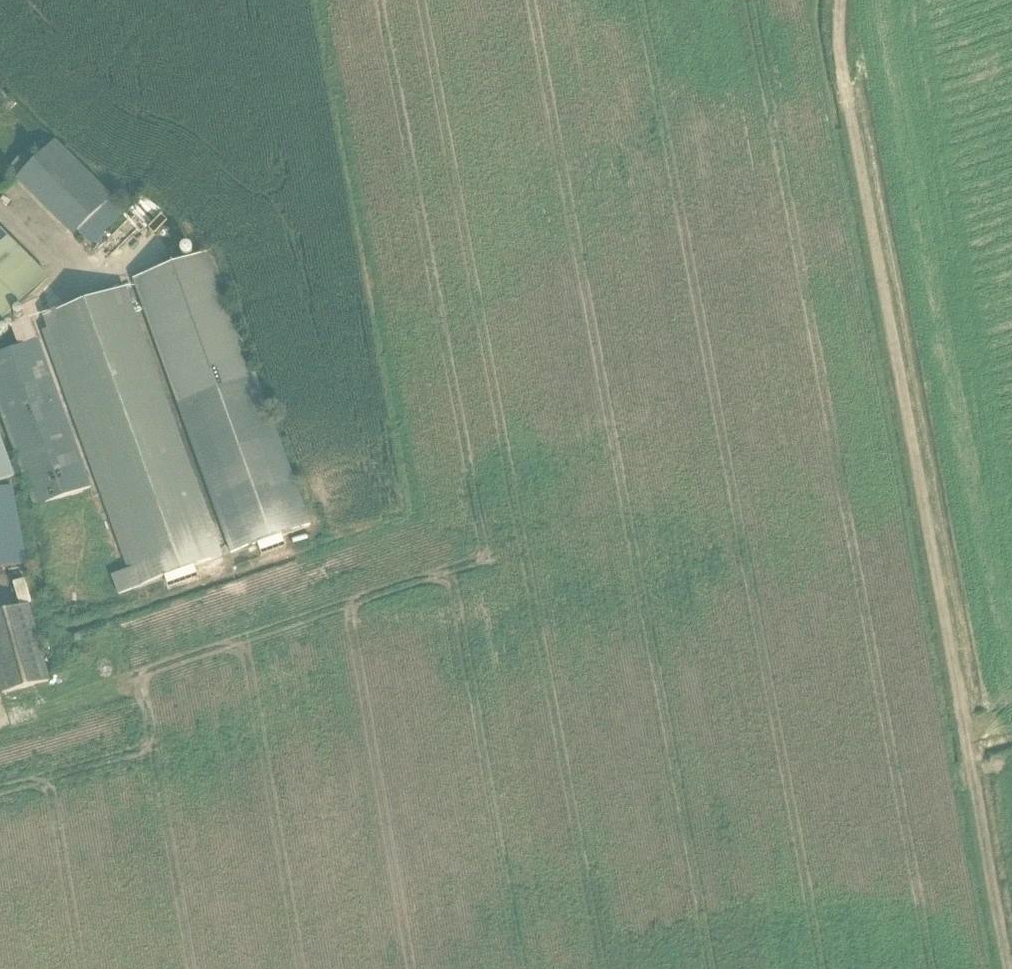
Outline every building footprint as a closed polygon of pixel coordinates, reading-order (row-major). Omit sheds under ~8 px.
[(8,100),(0,91),(0,108),(8,100)] [(55,140),(15,180),(71,238),(77,233),(90,246),(125,212),(55,140)] [(47,279),(0,231),(0,326),(47,279)] [(211,252),(131,279),(177,406),(230,557),(258,547),(262,558),(285,550),(281,538),(309,528),(256,378),(211,252)] [(105,295),(47,316),(101,468),(104,476),(97,480),(130,570),(113,576),(120,594),(164,579),(169,591),(198,581),(194,569),(222,559),(125,288),(105,295)] [(0,355),(0,412),(27,488),(35,509),(90,488),(83,468),(37,341),(0,355)] [(14,479),(0,437),(0,483),(14,479)] [(12,487),(0,488),(0,568),(20,566),(12,487)] [(0,614),(0,693),(0,695),(49,682),(28,605),(0,614)]
